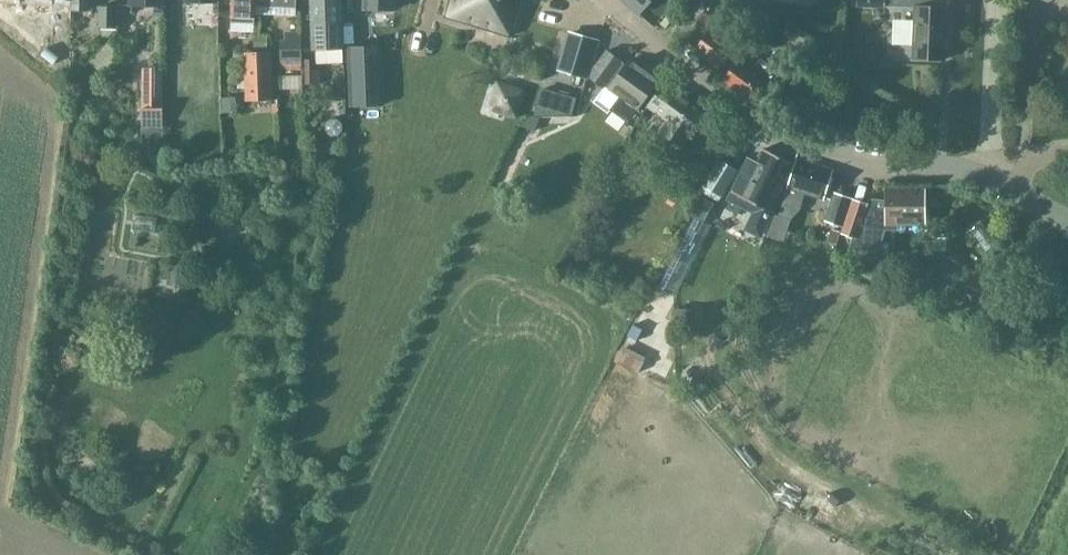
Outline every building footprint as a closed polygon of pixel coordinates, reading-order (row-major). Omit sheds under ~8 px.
[(89,10),(89,0),(73,0),(73,10),(89,10)] [(231,16),(232,17),(231,21),(255,22),(255,6),(255,0),(231,0),(231,16)] [(344,50),(341,0),(310,0),(313,51),(344,50)] [(395,0),(364,0),(363,8),(394,10),(395,0)] [(521,0),(450,0),(444,17),(509,37),(521,0)] [(649,0),(623,0),(637,13),(649,0)] [(915,6),(913,58),(945,59),(947,7),(942,7),(942,0),(915,0),(915,6)] [(115,6),(100,6),(100,27),(115,27),(115,6)] [(696,21),(684,37),(696,47),(695,48),(719,67),(720,66),(729,72),(723,80),(756,105),(772,83),(780,72),(761,58),(752,69),(739,59),(731,52),(733,48),(741,39),(704,11),(696,21)] [(115,27),(100,27),(99,44),(115,27)] [(281,71),(302,70),(302,31),(285,31),(285,40),(280,40),(281,71)] [(587,76),(597,41),(570,33),(561,68),(587,76)] [(268,35),(255,35),(255,51),(268,50),(268,35)] [(381,47),(348,48),(350,105),(383,104),(381,47)] [(597,66),(592,78),(604,87),(605,85),(621,96),(610,110),(633,126),(634,124),(648,106),(648,105),(643,101),(659,79),(630,59),(627,63),(609,49),(597,66)] [(56,51),(55,69),(69,70),(70,52),(56,51)] [(273,100),(272,51),(244,52),(245,101),(266,100),(273,100)] [(314,59),(305,59),(305,83),(319,83),(319,69),(314,69),(314,59)] [(161,82),(141,82),(141,126),(161,126),(161,82)] [(497,83),(488,110),(516,118),(524,91),(497,83)] [(692,138),(708,115),(665,83),(648,105),(648,106),(667,120),(659,131),(681,146),(689,135),(692,138)] [(541,90),(534,115),(570,115),(575,99),(541,90)] [(524,118),(521,125),(534,131),(540,117),(524,118)] [(329,119),(324,124),(325,130),(330,135),(336,135),(341,130),(341,123),(336,119),(329,119)] [(794,163),(763,148),(756,165),(748,161),(732,192),(771,211),(794,163)] [(824,199),(833,170),(797,158),(783,204),(778,215),(775,214),(766,237),(776,240),(785,218),(790,220),(799,209),(804,193),(824,199)] [(721,197),(738,171),(719,159),(702,185),(721,197)] [(925,221),(925,189),(885,190),(885,204),(869,202),(868,205),(852,199),(842,233),(857,239),(854,247),(877,249),(882,227),(895,226),(895,222),(925,221)] [(826,220),(844,225),(852,199),(833,192),(826,220)] [(833,231),(829,243),(837,246),(841,233),(833,231)] [(167,265),(165,275),(178,277),(180,267),(167,265)] [(675,309),(675,321),(692,321),(692,309),(675,309)]
